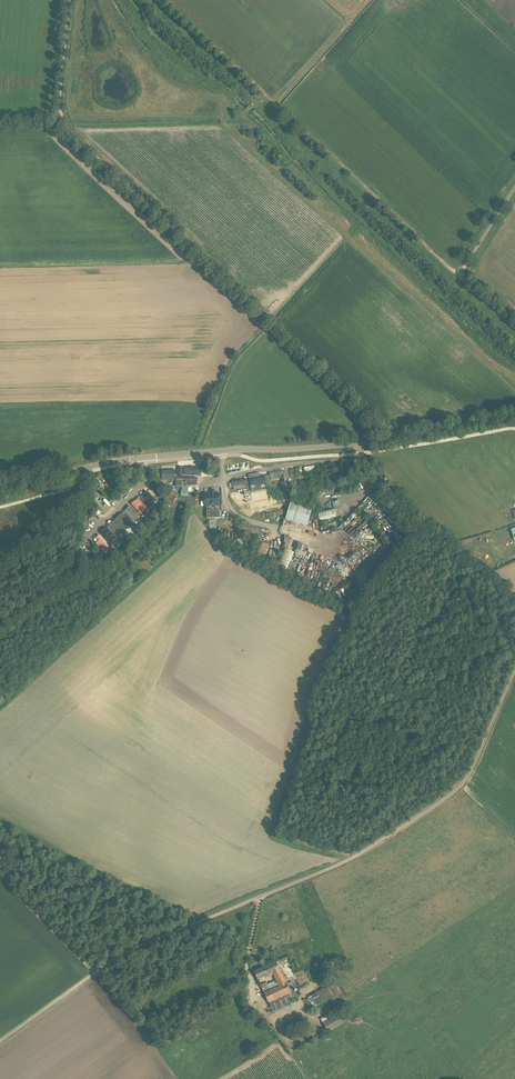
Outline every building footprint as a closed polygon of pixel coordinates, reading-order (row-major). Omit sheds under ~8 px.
[(162,474),(162,480),(176,480),(176,474),(176,470),(162,470),(162,474)] [(272,481),(275,480),(286,478),(284,471),(270,474),(271,477),(272,481)] [(252,491),(256,491),(255,485),(264,484),(264,482),(264,481),(264,482),(263,476),(250,479),(252,491)] [(176,478),(177,491),(182,491),(181,497),(189,497),(189,487),(183,487),(183,482),(186,482),(186,486),(190,486),(191,486),(198,486),(198,482),(198,478),(176,478)] [(232,483),(234,490),(243,488),(242,484),(248,483),(247,479),(232,483)] [(141,496),(151,507),(158,501),(147,490),(141,496)] [(169,507),(177,497),(172,493),(164,503),(169,507)] [(219,493),(205,493),(206,506),(207,512),(207,519),(221,518),(220,511),(214,511),(214,506),(220,506),(219,493)] [(140,514),(146,508),(136,498),(130,504),(140,514)] [(291,502),(286,520),(308,526),(313,509),(291,502)] [(122,512),(132,523),(139,516),(129,506),(122,512)] [(334,509),(318,513),(321,521),(336,517),(334,509)] [(267,518),(285,514),(284,510),(266,514),(267,518)] [(131,524),(120,513),(115,518),(126,529),(131,524)] [(118,536),(125,530),(114,519),(107,525),(118,536)] [(262,529),(241,523),(237,534),(259,541),(262,529)] [(118,538),(107,527),(102,533),(112,543),(118,538)] [(98,540),(95,542),(107,554),(110,550),(108,548),(110,546),(98,534),(95,537),(98,540)] [(276,545),(282,546),(285,535),(278,534),(276,545)] [(271,546),(259,541),(253,553),(265,559),(271,546)] [(295,553),(283,548),(275,568),(287,573),(295,553)] [(91,556),(97,564),(102,560),(95,552),(91,556)] [(277,987),(270,991),(266,982),(260,985),(272,1010),(288,1003),(287,1000),(297,996),(291,982),(287,984),(276,962),(254,972),(258,979),(273,972),(278,984),(276,985),(277,987)] [(320,989),(309,995),(316,1006),(327,1000),(320,989)] [(342,1011),(323,1022),(328,1032),(347,1021),(342,1011)] [(301,1018),(292,1023),(295,1029),(304,1024),(301,1018)]
